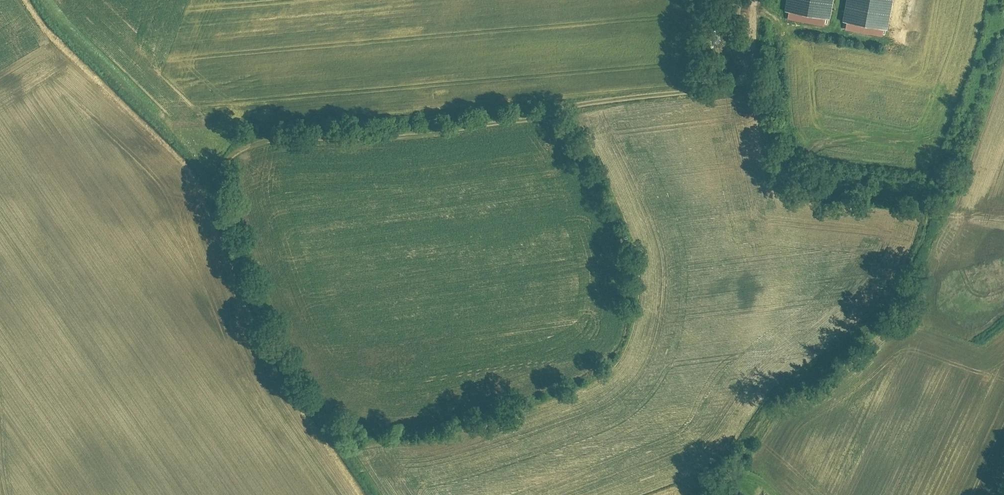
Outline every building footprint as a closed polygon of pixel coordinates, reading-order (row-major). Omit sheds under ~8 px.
[(785,11),(827,19),(830,0),(787,0),(785,11)] [(844,22),(886,29),(891,0),(848,0),(844,22)]
